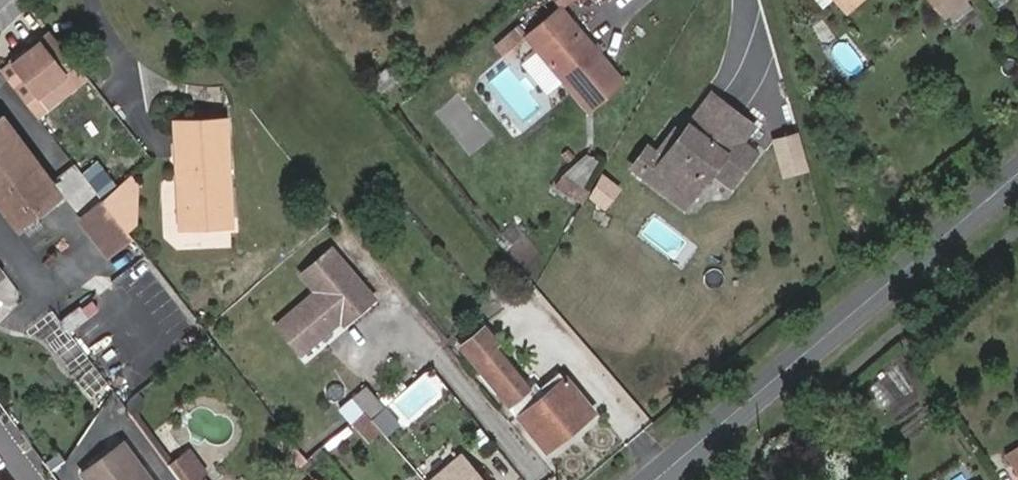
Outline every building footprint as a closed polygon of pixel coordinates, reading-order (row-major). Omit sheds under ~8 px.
[(558,9),(569,0),(550,0),(558,9)] [(840,12),(854,0),(831,0),(830,1),(840,12)] [(963,1),(961,0),(930,0),(944,17),(963,1)] [(598,57),(590,47),(558,9),(525,36),(585,111),(619,83),(598,57)] [(61,96),(86,74),(52,31),(12,63),(25,81),(35,96),(52,84),(61,96)] [(598,57),(601,53),(594,44),(590,47),(598,57)] [(15,90),(36,116),(61,96),(52,84),(35,96),(25,81),(15,90)] [(687,132),(682,128),(661,152),(667,158),(690,135),(693,137),(724,98),(718,94),(687,132)] [(717,169),(736,183),(759,152),(745,141),(757,125),(724,98),(693,137),(690,135),(667,158),(661,152),(653,146),(643,158),(686,192),(710,163),(717,169)] [(62,197),(4,119),(0,122),(0,205),(18,229),(62,197)] [(178,123),(178,134),(183,228),(233,226),(226,121),(191,122),(178,123)] [(786,175),(814,167),(803,128),(775,136),(786,175)] [(581,147),(563,187),(588,199),(607,159),(581,147)] [(710,163),(686,192),(643,158),(638,164),(690,204),(717,169),(710,163)] [(593,197),(611,207),(625,181),(607,171),(593,197)] [(126,229),(133,224),(133,183),(129,177),(103,201),(126,229)] [(129,233),(126,229),(103,201),(81,219),(107,250),(129,233)] [(348,321),(351,324),(381,297),(340,248),(308,274),(323,291),(283,324),(308,355),(348,321)] [(538,380),(530,387),(496,345),(499,342),(485,326),(460,347),(547,451),(594,412),(566,378),(549,393),(538,380)] [(369,389),(355,401),(369,416),(383,405),(369,389)] [(368,417),(373,422),(387,409),(383,405),(369,416),(368,417)] [(300,469),(310,460),(292,438),(281,446),(300,469)] [(124,442),(82,473),(87,479),(152,479),(124,442)] [(311,461),(317,468),(328,459),(322,452),(311,461)] [(194,455),(172,471),(179,479),(212,479),(194,455)] [(461,456),(432,479),(482,479),(461,456)]
